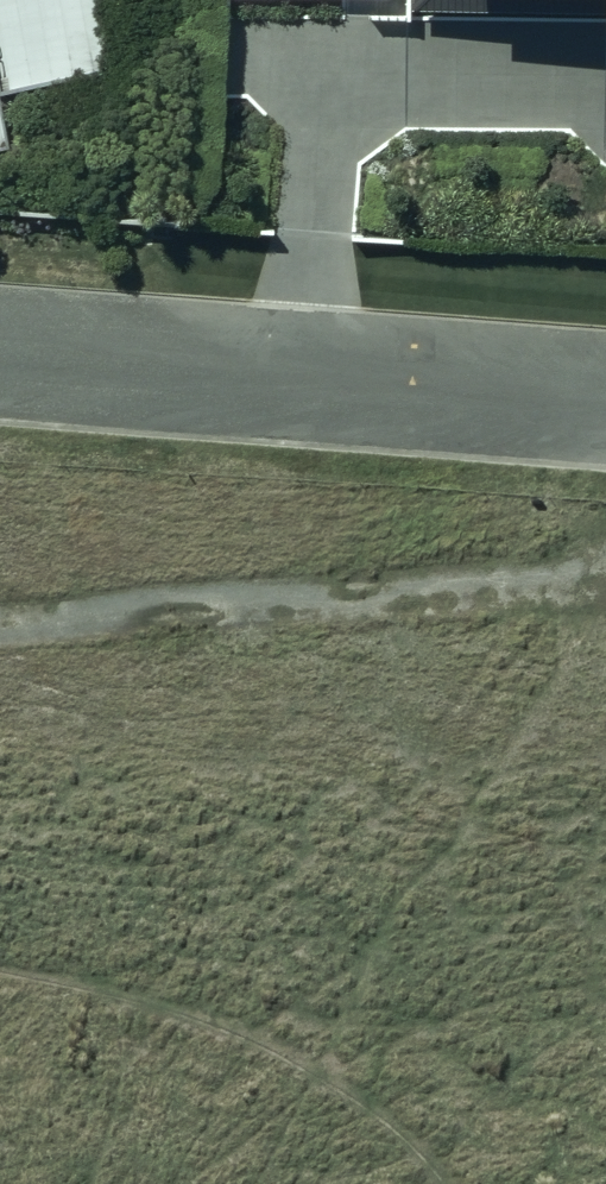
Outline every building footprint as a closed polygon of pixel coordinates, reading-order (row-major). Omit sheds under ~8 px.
[(13,147),(3,88),(115,68),(102,0),(0,0),(0,149),(13,147)] [(426,11),(605,13),(605,0),(426,0),(426,11)]
